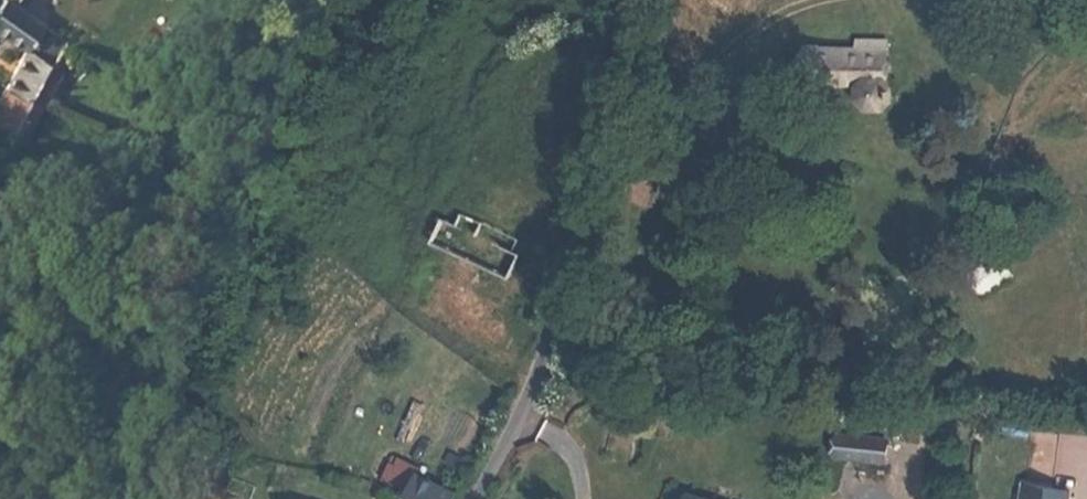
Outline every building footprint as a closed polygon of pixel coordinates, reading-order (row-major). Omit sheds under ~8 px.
[(0,8),(0,31),(28,53),(31,55),(36,46),(52,56),(69,24),(35,0),(6,0),(0,8)] [(890,101),(893,88),(889,81),(887,75),(882,52),(870,56),(869,48),(861,51),(863,58),(807,75),(815,105),(865,90),(861,96),(863,106),(881,107),(890,101)] [(28,53),(8,92),(46,107),(64,72),(54,68),(31,55),(28,53)] [(8,92),(0,108),(0,133),(26,146),(46,107),(8,92)] [(456,228),(444,222),(433,245),(509,281),(520,258),(514,255),(477,237),(482,228),(483,225),(462,216),(456,228)] [(482,228),(477,237),(514,255),(518,245),(482,228)] [(886,466),(888,445),(837,439),(834,460),(886,466)] [(386,487),(407,496),(415,478),(420,467),(399,458),(395,467),(386,487)] [(377,483),(386,487),(395,467),(386,463),(377,483)] [(458,496),(415,478),(407,496),(406,498),(457,498),(458,496)] [(1073,497),(1027,489),(1025,498),(1073,498),(1073,497)]
